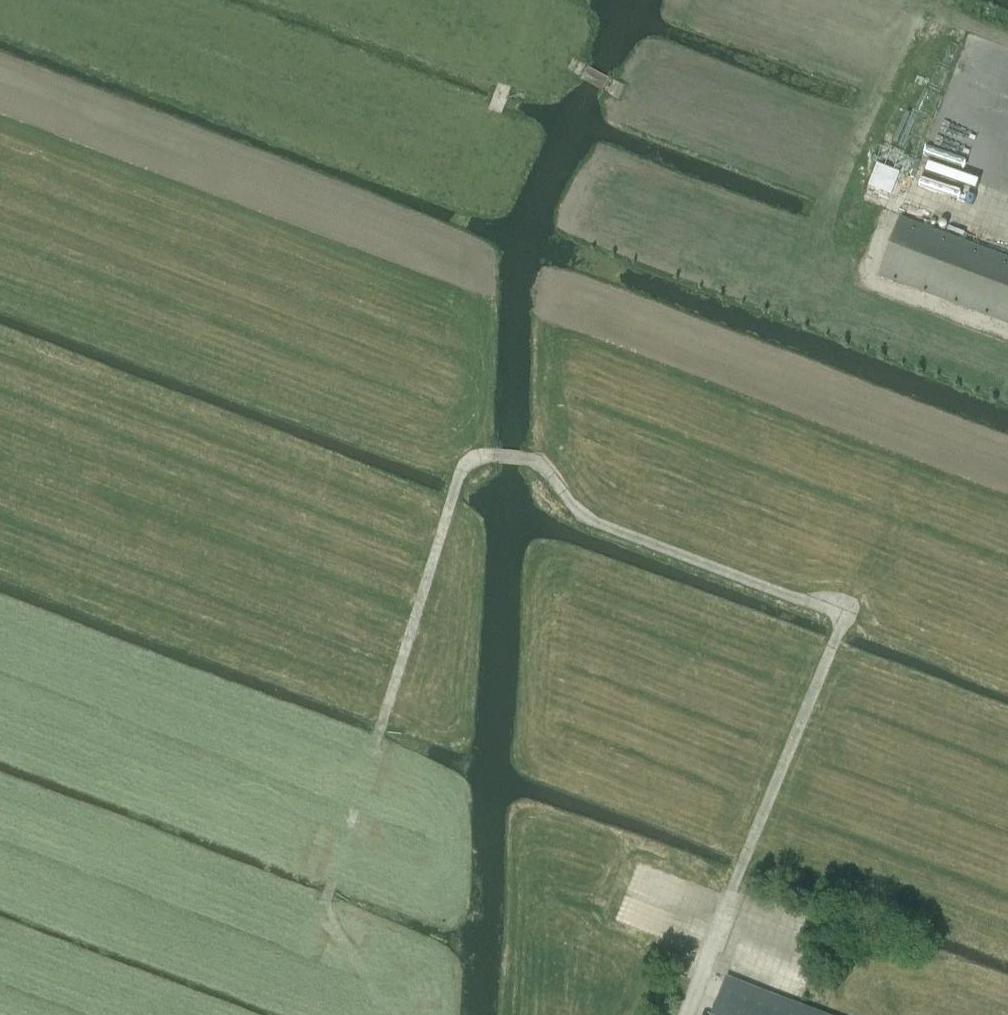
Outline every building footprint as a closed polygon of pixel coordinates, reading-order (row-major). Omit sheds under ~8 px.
[(869,173),(878,177),(888,158),(879,154),(869,173)] [(901,218),(880,276),(1007,324),(1007,258),(901,218)] [(729,977),(715,1014),(831,1014),(729,977)]
